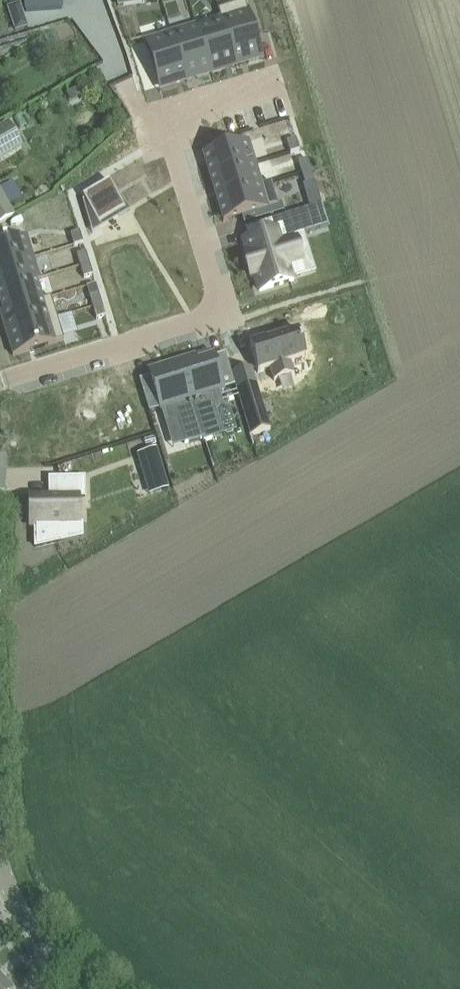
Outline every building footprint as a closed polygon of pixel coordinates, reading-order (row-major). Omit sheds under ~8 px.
[(29,27),(20,2),(7,7),(16,32),(29,27)] [(248,11),(222,19),(236,63),(235,63),(236,66),(262,58),(248,11)] [(222,19),(197,26),(211,70),(235,63),(236,63),(222,19)] [(197,26),(173,34),(186,78),(211,70),(197,26)] [(173,34),(147,42),(160,86),(186,78),(173,34)] [(21,150),(7,125),(0,129),(0,162),(21,150)] [(296,139),(287,142),(291,153),(300,151),(296,139)] [(249,141),(207,154),(214,177),(256,164),(249,141)] [(308,159),(299,162),(302,174),(312,171),(308,159)] [(256,164),(214,177),(221,198),(221,199),(263,186),(256,164)] [(312,171),(302,174),(306,185),(315,182),(312,171)] [(84,199),(82,200),(90,224),(97,220),(99,224),(126,208),(109,181),(83,196),(84,199)] [(221,198),(217,199),(224,223),(270,209),(263,186),(221,199),(221,198)] [(13,217),(0,193),(0,224),(13,217)] [(310,209),(322,205),(319,195),(307,199),(310,209)] [(322,205),(284,217),(290,238),(328,226),(322,205)] [(279,231),(244,242),(249,257),(245,258),(251,277),(255,276),(259,291),(294,281),(289,266),(293,264),(287,245),(283,246),(279,231)] [(80,232),(71,235),(75,246),(84,243),(80,232)] [(0,245),(0,269),(34,259),(27,237),(0,245)] [(87,252),(77,255),(81,267),(90,264),(87,252)] [(0,269),(0,291),(36,280),(37,281),(40,280),(34,259),(0,269)] [(90,264),(81,267),(84,278),(94,275),(90,264)] [(0,291),(0,298),(4,312),(4,313),(43,301),(37,281),(36,280),(0,291)] [(99,294),(90,297),(94,308),(103,305),(99,294)] [(4,312),(0,313),(7,335),(49,322),(43,301),(4,313),(4,312)] [(103,305),(94,308),(97,319),(106,317),(103,305)] [(49,322),(7,335),(13,356),(56,343),(49,322)] [(266,340),(250,344),(259,373),(271,369),(274,380),(295,374),(291,363),(307,358),(299,332),(267,342),(266,340)] [(196,357),(181,361),(205,438),(204,438),(205,441),(224,435),(217,411),(225,409),(220,392),(236,387),(231,370),(231,369),(230,370),(226,371),(219,373),(214,357),(198,362),(196,357)] [(155,390),(144,393),(149,411),(161,408),(161,409),(163,409),(166,408),(166,409),(171,424),(178,421),(185,444),(204,438),(205,438),(181,361),(166,366),(167,372),(151,377),(155,390)] [(252,368),(233,374),(252,436),(271,430),(252,368)] [(169,490),(157,449),(138,455),(142,469),(156,464),(164,491),(169,490)] [(31,495),(31,526),(35,526),(35,546),(61,541),(61,526),(79,526),(79,497),(86,497),(86,478),(57,478),(57,495),(31,495)] [(0,976),(0,988),(12,988),(0,976)]
